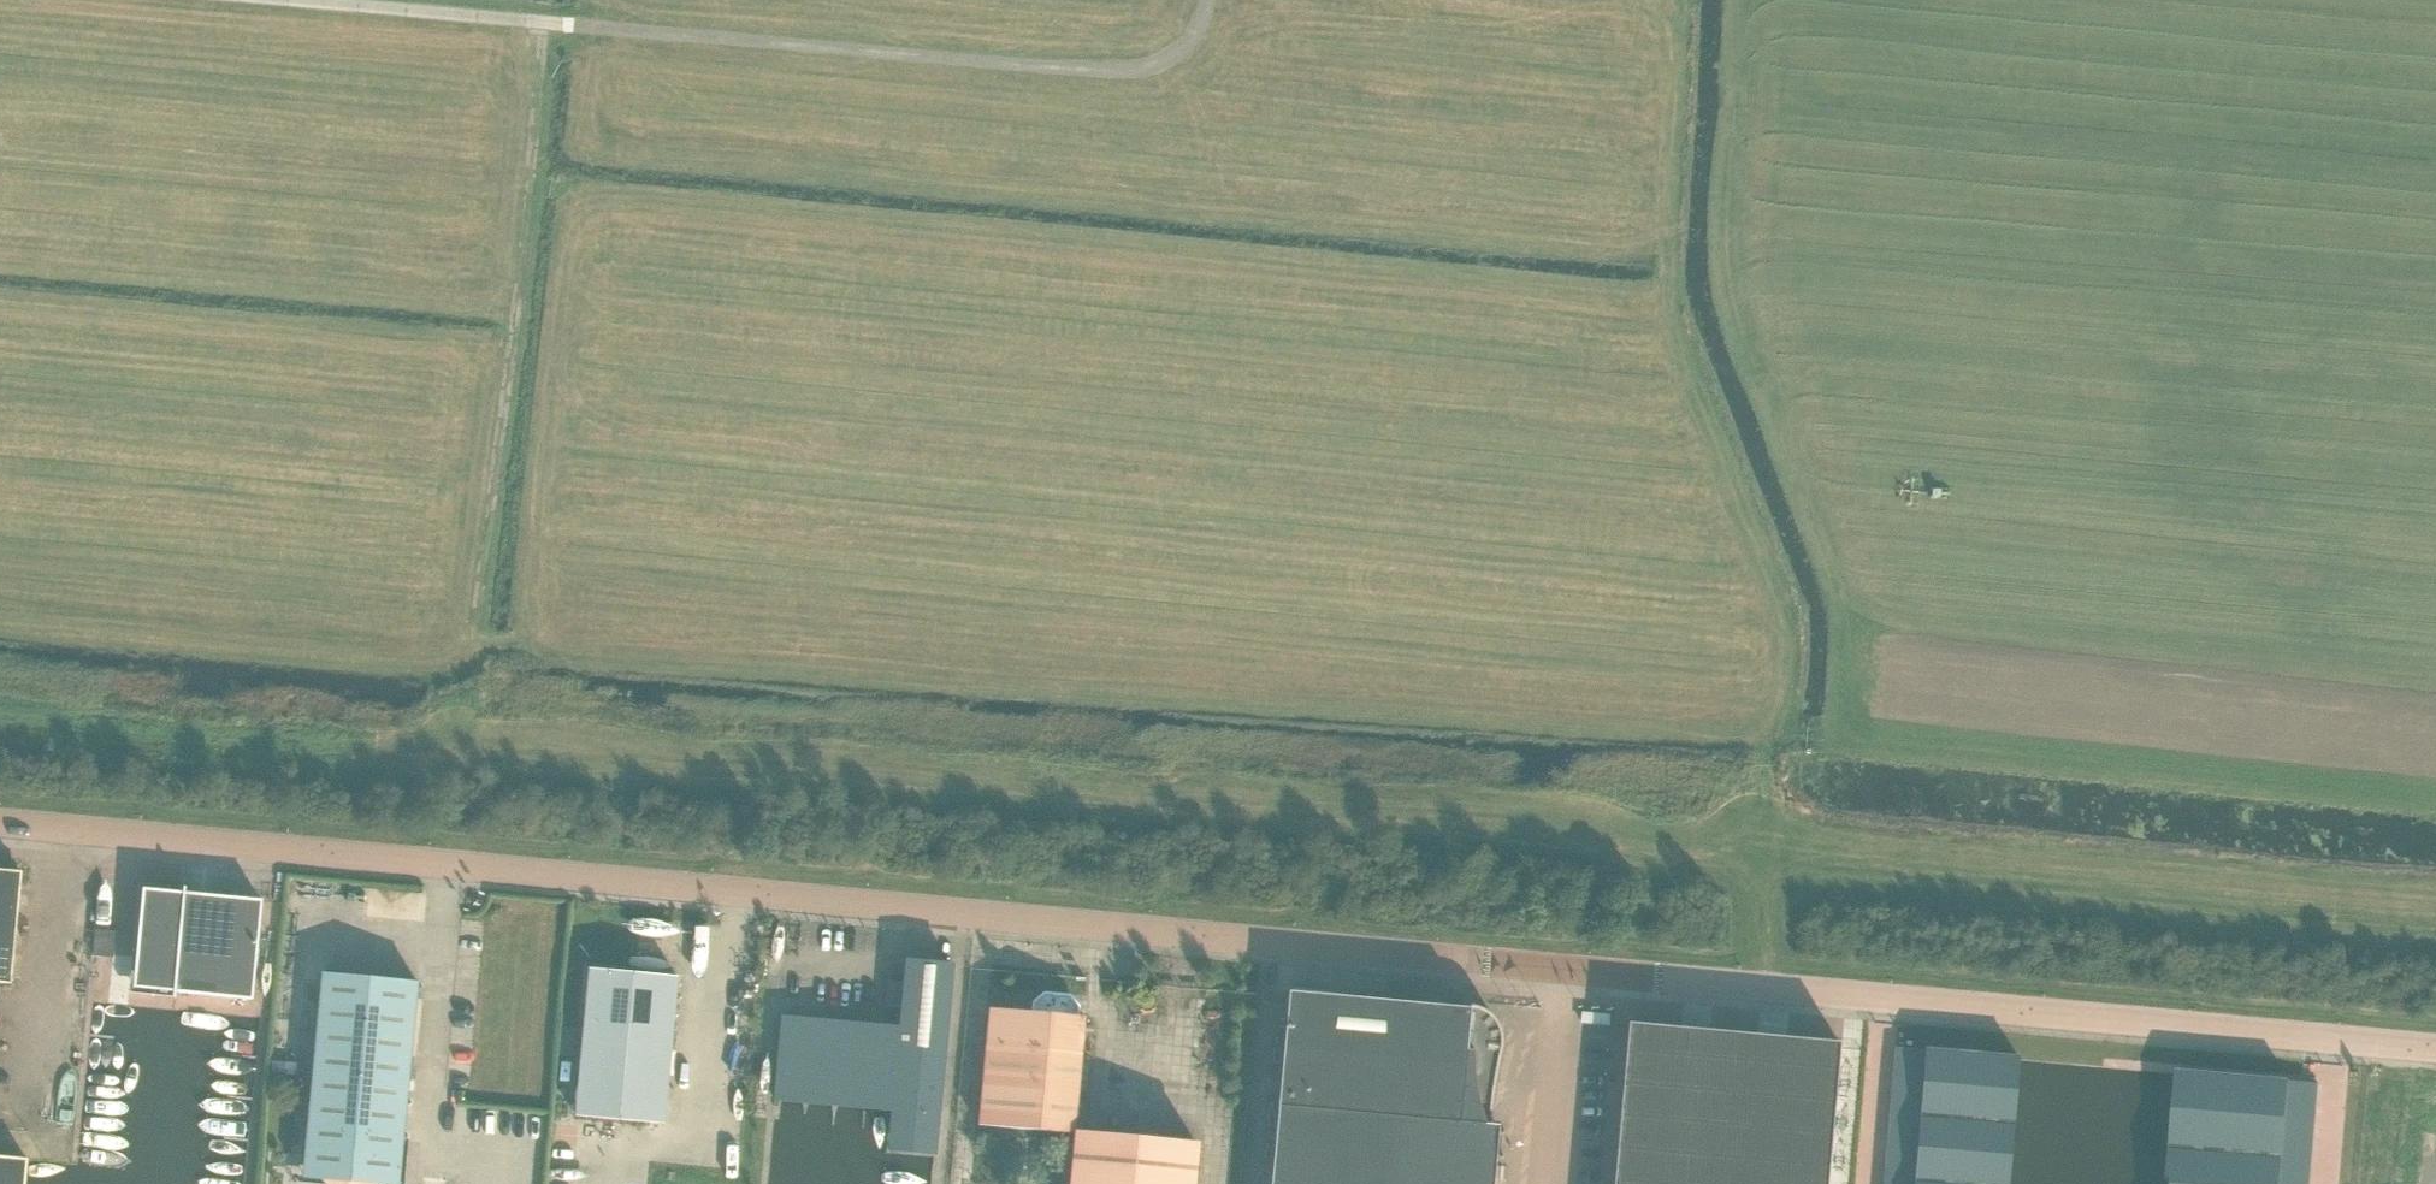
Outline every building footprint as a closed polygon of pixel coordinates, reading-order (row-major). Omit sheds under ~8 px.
[(21,873),(0,871),(0,983),(11,984),(21,873)] [(174,997),(176,997),(176,991),(252,999),(262,901),(186,893),(186,887),(184,887),(184,893),(144,889),(135,987),(174,991),(174,997)] [(894,1108),(892,1133),(936,1137),(952,965),(908,960),(901,1029),(783,1018),(776,1097),(894,1108)] [(664,1124),(678,977),(589,969),(575,1115),(664,1124)] [(418,983),(322,974),(305,1153),(331,1183),(399,1183),(418,983)] [(1271,1183),(1491,1183),(1496,1126),(1486,1125),(1490,1086),(1498,1046),(1498,1041),(1498,1037),(1497,1032),(1496,1028),(1494,1024),(1491,1020),(1488,1016),(1485,1013),(1481,1011),(1477,1009),(1472,1007),(1468,1006),(1468,1008),(1289,992),(1271,1183)] [(990,1007),(979,1124),(1075,1133),(1086,1016),(990,1007)] [(1613,1183),(1827,1183),(1840,1042),(1628,1023),(1613,1183)] [(1884,1183),(2008,1183),(2019,1057),(1896,1047),(1884,1183)] [(2167,1183),(2310,1183),(2318,1083),(2177,1071),(2167,1183)] [(1075,1134),(1070,1183),(1195,1183),(1199,1146),(1075,1134)] [(28,1160),(0,1157),(0,1183),(25,1183),(28,1160)]
